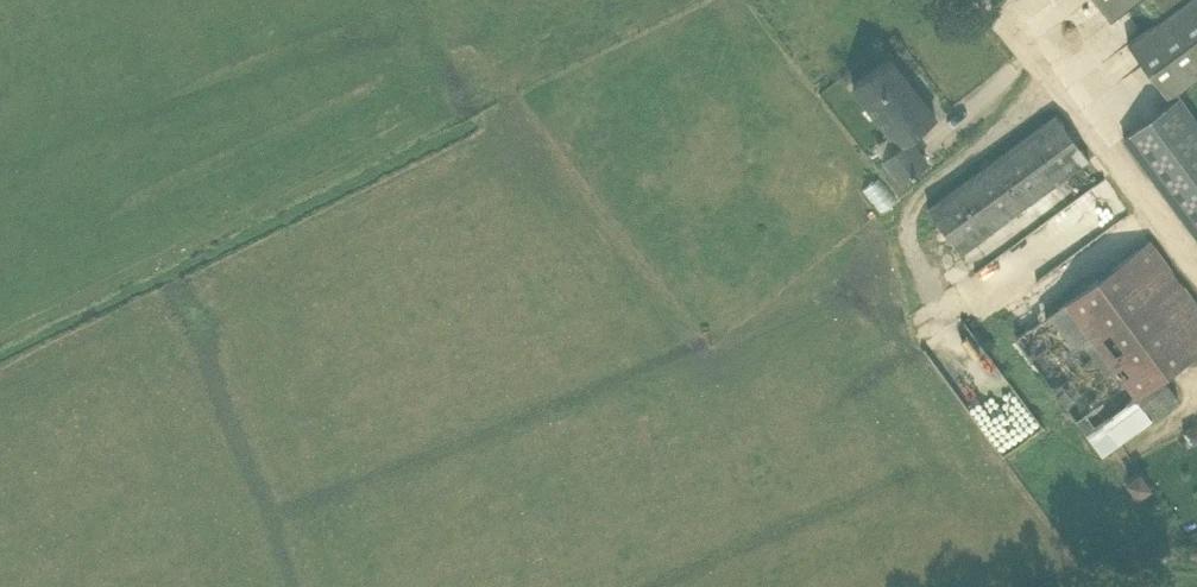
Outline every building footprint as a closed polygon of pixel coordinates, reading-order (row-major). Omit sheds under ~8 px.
[(1113,9),(1125,0),(1106,0),(1113,9)] [(1196,70),(1196,0),(1174,0),(1129,32),(1170,90),(1178,84),(1196,70)] [(912,141),(935,125),(887,61),(850,88),(886,136),(869,148),(898,186),(929,163),(912,141)] [(1178,84),(1170,90),(1122,126),(1196,226),(1196,110),(1178,84)] [(928,201),(960,244),(1090,148),(1058,105),(928,201)] [(1196,350),(1196,302),(1148,237),(1017,339),(1103,452),(1178,397),(1162,375),(1196,350)] [(977,398),(970,403),(988,429),(1026,403),(1001,367),(970,389),(977,398)] [(1122,481),(1131,497),(1154,485),(1145,468),(1122,481)]
